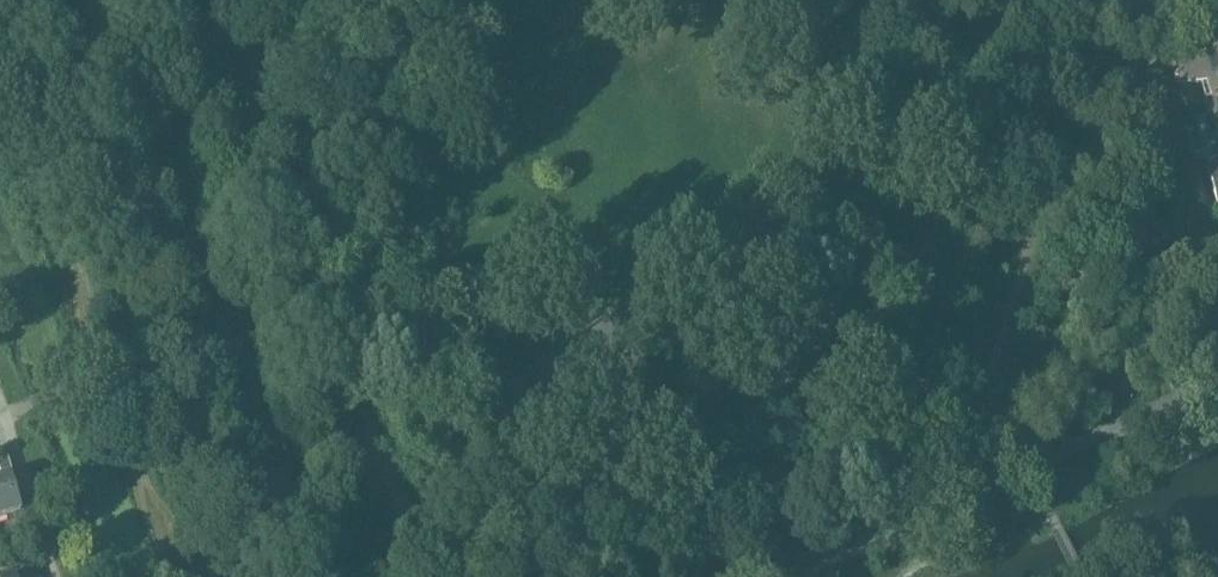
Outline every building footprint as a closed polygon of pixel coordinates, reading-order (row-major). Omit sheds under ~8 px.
[(1217,113),(1217,50),(1198,56),(1199,58),(1171,66),(1177,85),(1202,87),(1210,115),(1217,113)] [(1210,115),(1185,122),(1197,162),(1207,159),(1210,169),(1207,170),(1217,208),(1217,113),(1210,115)] [(1185,122),(1171,126),(1174,138),(1189,133),(1185,122)] [(1102,134),(1106,146),(1118,142),(1116,134),(1111,131),(1102,134)] [(1158,137),(1146,141),(1150,155),(1162,151),(1158,137)] [(21,513),(10,478),(13,477),(7,457),(0,460),(0,470),(3,479),(0,480),(0,519),(21,513)]
